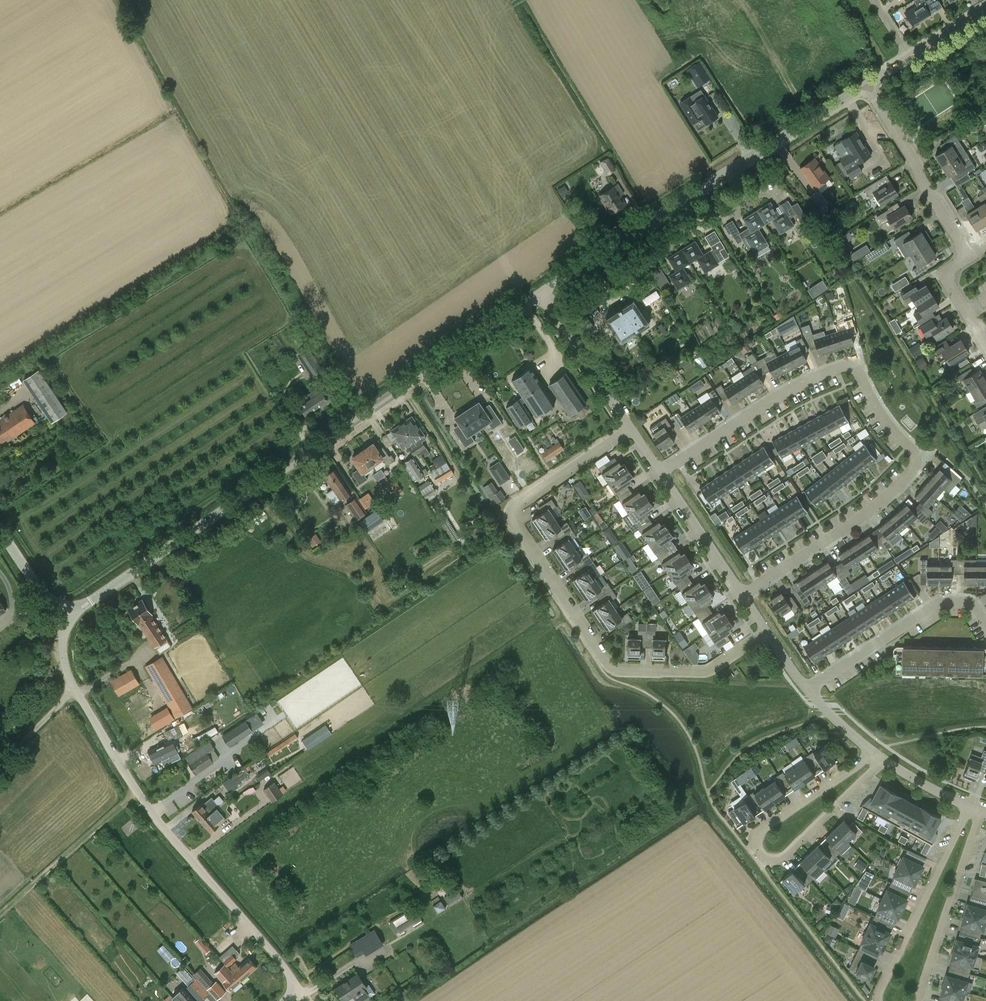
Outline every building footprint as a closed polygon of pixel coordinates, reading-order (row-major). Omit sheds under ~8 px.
[(603,3),(615,19),(625,11),(615,0),(607,0),(603,3)] [(937,10),(934,5),(939,2),(938,0),(914,0),(918,5),(905,13),(913,25),(914,24),(916,25),(919,24),(919,21),(937,10)] [(603,3),(595,10),(607,25),(615,19),(603,3)] [(711,78),(700,61),(687,69),(697,86),(711,78)] [(690,96),(680,102),(692,122),(702,117),(706,123),(717,116),(704,96),(703,95),(700,89),(690,96)] [(842,157),(839,159),(841,161),(848,173),(851,178),(862,171),(857,163),(871,155),(856,131),(841,140),(841,141),(849,153),(842,157)] [(936,156),(942,166),(958,156),(954,150),(962,145),(955,135),(939,145),(943,151),(936,156)] [(599,162),(607,176),(617,170),(608,156),(599,162)] [(961,161),(958,156),(942,166),(948,176),(953,173),(956,179),(975,167),(969,156),(961,161)] [(799,169),(814,189),(829,177),(814,158),(799,169)] [(841,161),(834,165),(841,177),(848,173),(841,161)] [(881,173),(878,168),(872,172),(875,176),(881,173)] [(875,182),(865,189),(870,198),(875,195),(881,205),(898,195),(889,181),(878,188),(875,182)] [(618,183),(598,196),(610,214),(626,203),(621,195),(624,193),(618,183)] [(564,185),(558,189),(562,196),(568,192),(564,185)] [(819,206),(824,202),(816,191),(810,195),(819,206)] [(976,209),(985,224),(985,223),(985,194),(985,192),(977,197),(982,205),(976,209)] [(770,201),(755,211),(764,224),(772,219),(780,233),(794,225),(789,217),(796,213),(800,221),(806,217),(797,202),(791,206),(788,200),(781,204),(785,210),(778,214),(775,208),(770,201)] [(976,230),(985,224),(976,209),(971,201),(964,206),(964,205),(957,210),(963,220),(968,217),(976,230)] [(889,209),(877,216),(880,222),(887,217),(895,230),(906,223),(905,221),(911,217),(904,205),(900,207),(891,213),(889,209)] [(732,221),(726,224),(728,227),(731,232),(738,243),(743,240),(748,249),(751,247),(755,253),(768,244),(758,228),(764,224),(755,211),(743,218),(749,228),(740,234),(732,221)] [(834,228),(839,236),(843,233),(838,225),(834,228)] [(694,241),(681,249),(690,264),(696,260),(704,273),(719,264),(718,262),(725,258),(720,250),(724,247),(714,230),(704,236),(712,248),(702,254),(694,241)] [(905,233),(894,239),(905,257),(910,254),(910,255),(929,244),(921,231),(913,237),(908,239),(905,233)] [(847,241),(852,237),(849,232),(843,235),(847,241)] [(886,242),(881,245),(884,251),(890,248),(886,242)] [(923,263),(936,255),(929,244),(910,255),(918,266),(912,269),(916,275),(927,268),(923,263)] [(683,268),(690,264),(681,249),(666,258),(674,271),(667,275),(676,290),(691,281),(683,268)] [(874,258),(870,252),(865,255),(868,261),(874,258)] [(661,289),(670,284),(659,265),(649,271),(661,289)] [(909,282),(905,276),(891,285),(895,291),(909,282)] [(916,305),(932,295),(925,285),(918,289),(915,284),(900,293),(907,304),(913,300),(916,305)] [(818,294),(813,286),(808,290),(813,297),(818,294)] [(825,293),(827,300),(834,297),(832,291),(825,293)] [(938,306),(932,295),(916,305),(919,310),(914,314),(920,324),(934,315),(931,310),(938,306)] [(648,322),(641,311),(634,300),(606,318),(620,340),(648,322)] [(587,315),(577,322),(584,333),(594,326),(587,315)] [(793,316),(785,321),(790,330),(797,325),(793,316)] [(930,343),(937,339),(953,329),(946,317),(935,324),(932,319),(920,327),(930,343)] [(837,331),(842,347),(854,343),(851,336),(857,334),(853,320),(846,322),(848,328),(837,331)] [(806,335),(812,333),(810,327),(802,330),(804,336),(806,335)] [(812,333),(806,335),(810,349),(816,347),(819,355),(830,351),(825,335),(824,330),(812,334),(812,333)] [(908,340),(916,337),(913,330),(905,334),(908,340)] [(837,331),(825,335),(830,351),(842,347),(837,331)] [(788,351),(795,366),(806,360),(803,353),(808,350),(808,349),(802,337),(796,340),(798,345),(788,351)] [(945,357),(950,364),(968,353),(960,340),(949,347),(946,341),(933,349),(940,360),(945,357)] [(924,351),(918,342),(910,348),(915,356),(924,351)] [(307,346),(297,352),(313,376),(323,369),(307,346)] [(788,351),(777,356),(785,371),(795,366),(788,351)] [(764,357),(757,360),(764,373),(770,370),(774,377),(785,371),(777,356),(766,362),(764,357)] [(928,365),(922,356),(916,361),(921,369),(928,365)] [(752,366),(742,372),(744,376),(753,390),(764,383),(759,376),(764,373),(757,360),(752,363),(751,364),(752,366)] [(506,407),(519,427),(555,403),(531,367),(512,380),(522,396),(506,407)] [(24,379),(52,421),(67,411),(39,368),(24,379)] [(970,390),(985,381),(979,370),(974,373),(971,368),(957,376),(961,381),(963,380),(970,390)] [(569,414),(586,403),(566,373),(549,384),(569,414)] [(744,376),(734,382),(743,396),(753,390),(744,376)] [(325,383),(331,392),(325,396),(322,391),(319,393),(315,388),(309,393),(312,398),(300,406),(306,415),(327,401),(328,403),(340,395),(330,380),(325,383)] [(985,381),(970,390),(976,401),(974,403),(977,407),(985,402),(985,383),(985,381)] [(733,403),(743,396),(734,382),(724,389),(721,384),(715,387),(723,400),(728,396),(733,403)] [(695,383),(690,386),(694,392),(699,388),(695,383)] [(701,404),(710,418),(721,411),(716,404),(721,401),(713,389),(708,392),(711,397),(701,404)] [(467,409),(479,428),(488,422),(492,429),(502,422),(491,406),(484,410),(478,401),(476,403),(475,402),(474,402),(469,405),(469,406),(469,407),(467,409)] [(6,438),(8,440),(35,421),(23,403),(0,418),(0,442),(6,438)] [(829,409),(838,425),(847,420),(848,422),(849,422),(839,403),(835,406),(836,407),(830,410),(830,409),(829,409)] [(701,404),(691,410),(700,424),(710,418),(701,404)] [(470,434),(479,428),(467,409),(464,411),(463,410),(462,410),(457,413),(457,414),(457,415),(454,417),(461,426),(454,431),(465,447),(474,440),(470,434)] [(820,414),(829,430),(838,425),(829,409),(825,411),(826,412),(821,415),(820,414)] [(690,431),(700,424),(691,410),(681,417),(678,412),(672,416),(680,428),(685,424),(690,431)] [(975,417),(982,429),(985,427),(985,410),(975,417)] [(810,419),(819,436),(829,430),(820,414),(816,416),(817,418),(811,420),(810,419)] [(411,417),(402,423),(421,451),(426,447),(421,441),(426,438),(424,435),(411,417)] [(661,444),(664,448),(674,441),(668,433),(674,429),(666,417),(650,427),(656,437),(653,438),(658,446),(661,444)] [(801,424),(810,441),(819,436),(810,419),(806,421),(807,423),(802,426),(801,424)] [(402,423),(391,430),(398,440),(403,448),(408,445),(410,444),(412,447),(410,448),(414,455),(420,452),(421,451),(402,423)] [(792,429),(791,429),(800,446),(810,441),(801,424),(797,426),(798,428),(792,431),(792,429)] [(782,434),(782,435),(791,451),(800,446),(791,429),(787,431),(788,433),(783,436),(782,434)] [(392,441),(387,433),(380,437),(387,447),(392,444),(391,442),(392,441)] [(781,456),(791,451),(782,435),(778,437),(779,438),(773,441),(772,440),(781,458),(782,458),(781,456)] [(524,449),(515,436),(509,440),(518,453),(524,449)] [(541,453),(543,455),(546,459),(563,448),(559,441),(541,453)] [(365,448),(363,449),(374,465),(374,466),(384,459),(388,464),(395,460),(391,454),(388,455),(383,446),(378,450),(373,442),(371,443),(371,442),(369,442),(364,445),(364,447),(365,448)] [(864,445),(856,451),(867,466),(868,466),(867,464),(872,461),(873,462),(876,459),(864,443),(863,443),(864,445)] [(754,452),(764,467),(773,461),(774,463),(775,463),(763,445),(759,448),(760,449),(755,453),(754,451),(754,452)] [(421,451),(420,452),(424,457),(430,453),(426,447),(421,451)] [(364,472),(374,465),(363,449),(361,450),(361,449),(359,449),(354,452),(354,453),(355,454),(353,456),(360,466),(353,471),(353,474),(360,484),(368,479),(364,472)] [(856,451),(847,458),(859,473),(858,471),(863,467),(864,469),(867,466),(856,451)] [(745,457),(755,473),(764,467),(754,452),(750,454),(751,455),(746,459),(745,457)] [(418,480),(431,471),(427,466),(420,471),(411,457),(405,460),(418,480)] [(736,463),(746,479),(755,473),(745,457),(741,460),(742,461),(737,465),(736,463)] [(847,458),(839,465),(850,480),(851,479),(850,478),(855,474),(856,475),(859,473),(847,458)] [(598,468),(608,483),(626,471),(619,461),(613,465),(610,460),(598,468)] [(490,468),(500,484),(509,478),(499,462),(490,468)] [(446,463),(432,471),(438,482),(453,473),(446,463)] [(727,469),(737,485),(746,479),(736,463),(732,466),(733,467),(728,470),(727,469)] [(839,465),(830,471),(842,486),(841,484),(846,481),(847,482),(850,480),(839,465)] [(939,468),(931,478),(943,489),(948,493),(955,484),(960,479),(960,478),(949,469),(945,474),(939,468)] [(351,493),(344,482),(335,469),(324,476),(333,489),(326,494),(334,505),(351,493)] [(718,475),(728,491),(737,485),(727,469),(723,472),(724,473),(719,476),(718,475)] [(626,471),(608,483),(615,493),(618,498),(630,490),(627,485),(632,481),(626,471)] [(830,471),(822,478),(833,493),(834,493),(833,491),(838,487),(839,489),(842,486),(830,471)] [(377,472),(373,474),(377,480),(381,478),(377,472)] [(709,481),(719,497),(728,491),(718,475),(714,477),(715,479),(710,482),(709,481)] [(822,478),(813,485),(825,500),(825,499),(824,498),(829,494),(830,495),(833,493),(822,478)] [(931,478),(923,487),(936,498),(943,489),(931,478)] [(580,481),(575,485),(584,497),(589,494),(580,481)] [(710,503),(719,497),(709,481),(705,483),(706,485),(703,487),(701,488),(700,487),(699,487),(711,504),(710,503)] [(390,482),(386,485),(394,496),(398,493),(390,482)] [(822,502),(825,500),(813,485),(805,491),(804,490),(816,506),(817,506),(816,505),(821,501),(822,502)] [(921,501),(917,506),(927,516),(932,511),(928,507),(936,498),(923,487),(915,496),(921,501)] [(488,496),(492,503),(502,497),(498,489),(488,496)] [(630,490),(618,498),(622,502),(628,512),(646,501),(639,491),(633,495),(630,490)] [(365,495),(359,499),(365,508),(371,504),(365,495)] [(797,497),(788,502),(798,518),(799,518),(798,516),(803,513),(804,514),(808,512),(797,495),(796,495),(797,497)] [(356,497),(346,504),(356,520),(367,512),(356,497)] [(535,530),(536,531),(555,518),(549,510),(556,506),(551,498),(539,506),(543,512),(532,519),(533,520),(532,521),(533,523),(533,526),(534,528),(535,530)] [(646,501),(628,512),(622,517),(632,532),(638,527),(650,520),(647,515),(652,511),(646,501)] [(788,502),(779,508),(789,524),(790,524),(789,522),(794,519),(795,520),(798,518),(788,502)] [(907,504),(897,512),(908,525),(917,517),(921,521),(927,516),(917,506),(912,510),(907,504)] [(960,521),(971,514),(960,504),(953,513),(960,521)] [(779,508),(770,514),(780,530),(781,530),(780,528),(785,525),(786,526),(789,524),(779,508)] [(376,510),(361,521),(368,531),(383,520),(376,510)] [(725,510),(718,515),(721,520),(722,519),(726,517),(729,515),(725,510)] [(442,512),(436,516),(452,542),(458,538),(442,512)] [(897,512),(888,519),(899,532),(908,525),(897,512)] [(770,514),(761,520),(771,536),(772,536),(771,534),(776,531),(777,532),(780,530),(770,514)] [(976,524),(976,515),(967,520),(967,524),(976,524)] [(560,526),(555,518),(536,531),(537,532),(538,533),(540,535),(541,537),(543,538),(545,537),(546,539),(556,531),(560,537),(572,529),(567,521),(560,526)] [(883,533),(879,537),(887,549),(893,544),(889,540),(899,532),(888,519),(878,527),(883,533)] [(650,520),(638,527),(642,532),(648,542),(666,531),(659,521),(653,525),(650,520)] [(761,520),(752,526),(762,542),(763,541),(762,540),(767,537),(768,538),(771,536),(761,520)] [(943,532),(947,527),(943,523),(938,527),(943,532)] [(612,526),(606,529),(613,543),(619,539),(612,526)] [(752,526),(743,532),(753,548),(754,547),(753,546),(758,543),(759,544),(762,542),(752,526)] [(940,531),(936,526),(932,530),(936,535),(940,531)] [(577,536),(572,529),(560,537),(563,542),(553,549),(554,550),(552,551),(553,554),(553,556),(554,558),(556,560),(556,561),(575,548),(570,540),(577,536)] [(666,531),(648,542),(655,552),(658,557),(670,550),(667,545),(672,541),(666,531)] [(750,550),(753,548),(743,532),(734,538),(733,536),(733,537),(744,554),(744,553),(743,552),(749,548),(750,550)] [(316,534),(307,539),(312,546),(321,541),(316,534)] [(869,534),(858,541),(868,555),(878,548),(881,553),(887,549),(879,537),(873,541),(869,534)] [(467,541),(460,545),(462,549),(469,544),(467,541)] [(630,554),(622,541),(615,546),(623,558),(630,554)] [(858,541),(848,547),(858,562),(868,555),(858,541)] [(581,544),(575,548),(556,561),(557,563),(559,564),(560,565),(562,567),(563,568),(565,567),(566,569),(576,562),(580,567),(592,559),(587,552),(586,552),(581,544)] [(842,561),(837,564),(845,577),(851,573),(848,568),(858,562),(848,547),(838,554),(842,561)] [(670,550),(658,557),(662,563),(668,573),(686,561),(679,551),(674,555),(670,550)] [(902,553),(894,558),(896,562),(896,563),(897,562),(905,557),(902,553)] [(597,566),(592,559),(580,567),(583,572),(573,579),(574,581),(572,582),(573,583),(573,584),(574,586),(575,588),(576,590),(576,591),(601,574),(596,566),(597,566)] [(926,584),(939,584),(939,565),(927,565),(927,559),(920,559),(920,574),(926,574),(926,584)] [(939,565),(939,584),(951,584),(951,574),(957,574),(957,566),(957,559),(951,559),(951,565),(939,565)] [(957,566),(957,574),(963,573),(963,584),(976,584),(976,565),(976,559),(957,559),(957,566)] [(686,561),(668,573),(675,582),(678,587),(690,579),(687,574),(692,571),(686,561)] [(828,561),(817,568),(826,582),(836,575),(840,580),(845,577),(837,564),(832,568),(828,561)] [(887,562),(877,569),(880,573),(890,567),(887,562)] [(976,584),(985,584),(985,565),(976,565),(976,584)] [(817,568),(807,575),(816,589),(826,582),(817,568)] [(633,575),(638,582),(645,577),(641,570),(633,575)] [(607,582),(601,574),(576,591),(578,593),(578,594),(580,595),(582,597),(584,598),(585,597),(586,599),(597,592),(600,597),(612,589),(607,582)] [(806,595),(816,589),(807,575),(797,581),(801,588),(796,592),(804,604),(810,600),(806,595)] [(840,580),(848,593),(853,589),(850,584),(845,577),(840,580)] [(690,579),(678,587),(682,592),(688,602),(706,591),(699,581),(694,584),(690,579)] [(904,582),(895,588),(904,601),(909,598),(910,599),(914,597),(903,580),(903,581),(904,582)] [(855,581),(850,584),(853,589),(854,590),(859,587),(855,581)] [(644,590),(648,596),(655,591),(651,585),(644,590)] [(895,588),(886,594),(895,607),(900,604),(901,605),(905,603),(904,601),(895,588)] [(617,596),(612,589),(600,597),(603,602),(593,609),(594,611),(593,612),(593,614),(593,615),(594,617),(595,619),(596,621),(615,609),(610,601),(617,596)] [(706,591),(688,602),(695,612),(698,617),(710,609),(707,604),(712,601),(706,591)] [(791,608),(794,613),(800,609),(792,597),(787,600),(781,592),(770,599),(773,603),(771,605),(775,612),(778,610),(781,615),(791,608)] [(886,594),(877,600),(886,613),(891,610),(892,611),(896,609),(895,607),(886,594)] [(648,599),(643,602),(646,608),(651,605),(648,599)] [(171,646),(167,639),(168,638),(151,613),(152,613),(143,600),(129,608),(138,622),(139,622),(160,654),(171,646)] [(877,600),(868,605),(876,619),(877,619),(882,616),(883,617),(887,614),(886,613),(877,600)] [(868,605),(859,611),(867,625),(868,625),(873,621),(874,623),(878,620),(877,619),(876,619),(868,605)] [(653,607),(648,610),(651,615),(656,612),(653,607)] [(615,609),(596,621),(598,623),(599,624),(600,626),(602,627),(604,629),(605,628),(606,629),(617,622),(620,627),(632,619),(627,612),(621,617),(615,609)] [(710,609),(698,617),(702,622),(708,632),(726,621),(719,611),(714,614),(710,609)] [(859,611),(850,617),(858,631),(859,631),(864,627),(865,629),(869,626),(868,625),(867,625),(859,611)] [(850,617),(840,623),(849,637),(850,637),(855,633),(856,635),(860,632),(859,631),(858,631),(850,617)] [(726,621),(708,632),(715,642),(718,647),(730,639),(727,634),(732,631),(726,621)] [(840,623),(831,629),(840,643),(841,643),(846,639),(847,641),(851,638),(850,637),(849,637),(840,623)] [(831,629),(822,635),(831,649),(832,648),(837,645),(838,647),(842,644),(841,643),(840,643),(831,629)] [(628,638),(627,657),(630,657),(629,660),(637,660),(637,657),(640,657),(640,645),(646,645),(647,631),(638,630),(638,638),(628,638)] [(647,631),(646,645),(652,645),(652,657),(654,657),(654,660),(662,660),(662,658),(664,658),(665,639),(655,639),(655,631),(647,631)] [(680,632),(675,636),(683,648),(689,644),(680,632)] [(822,635),(813,641),(822,655),(823,654),(828,651),(829,652),(833,650),(832,648),(831,649),(822,635)] [(803,645),(803,646),(814,662),(813,660),(819,657),(820,658),(824,656),(823,654),(822,655),(813,641),(804,647),(803,645)] [(684,650),(690,659),(698,654),(695,649),(698,647),(695,643),(684,650)] [(896,672),(910,672),(911,646),(898,646),(897,646),(896,646),(895,646),(895,647),(894,647),(894,648),(893,649),(893,650),(893,651),(893,653),(896,653),(896,672)] [(927,646),(911,646),(910,672),(927,672),(927,646)] [(944,647),(927,646),(927,672),(943,673),(944,647)] [(959,647),(944,647),(943,673),(959,673),(959,647)] [(974,648),(959,647),(959,673),(974,673),(974,648)] [(974,648),(974,673),(985,674),(985,648),(974,648)] [(162,656),(145,666),(175,718),(193,708),(162,656)] [(119,696),(140,684),(131,669),(110,681),(119,696)] [(221,734),(229,747),(265,722),(258,711),(221,734)] [(152,760),(153,759),(155,764),(178,752),(176,748),(183,745),(179,737),(183,735),(178,725),(164,732),(168,741),(149,751),(149,753),(146,756),(149,760),(152,760)] [(325,725),(303,739),(308,748),(331,733),(325,725)] [(187,756),(191,761),(188,763),(195,774),(213,762),(219,757),(209,741),(187,756)] [(299,744),(282,743),(268,752),(270,757),(283,748),(298,749),(299,744)] [(813,751),(808,754),(815,765),(820,762),(824,768),(823,768),(823,769),(837,760),(837,759),(835,760),(825,746),(814,753),(813,751)] [(963,775),(965,776),(964,778),(972,781),(973,779),(975,779),(978,770),(979,768),(985,770),(985,767),(985,751),(984,750),(981,757),(972,753),(963,775)] [(815,765),(808,754),(803,758),(804,760),(794,767),(804,782),(815,774),(814,774),(811,768),(815,765)] [(743,784),(763,770),(758,763),(738,777),(743,784)] [(223,782),(230,792),(241,785),(240,784),(249,778),(250,774),(246,767),(223,782)] [(783,771),(778,775),(785,786),(790,782),(794,788),(793,789),(794,789),(804,782),(794,767),(784,773),(783,771)] [(271,770),(259,774),(261,781),(273,777),(271,770)] [(785,786),(778,775),(773,778),(774,780),(764,787),(775,802),(785,795),(785,794),(781,789),(785,786)] [(271,801),(282,793),(274,781),(263,789),(271,801)] [(869,810),(877,814),(890,790),(880,785),(873,798),(870,797),(861,806),(863,807),(858,817),(863,820),(869,810)] [(753,792),(748,795),(755,806),(760,803),(764,808),(763,809),(764,809),(775,802),(764,787),(755,794),(753,792)] [(900,796),(890,790),(877,814),(887,820),(900,796)] [(191,811),(201,822),(217,808),(225,801),(219,795),(214,799),(212,796),(202,804),(201,803),(191,811)] [(734,808),(728,812),(738,827),(756,815),(755,814),(751,809),(755,806),(748,795),(744,798),(745,801),(742,802),(739,797),(731,802),(734,808)] [(911,802),(900,796),(887,820),(898,826),(911,802)] [(921,807),(911,802),(898,826),(908,831),(921,807)] [(931,813),(921,807),(908,831),(918,837),(931,813)] [(221,812),(217,808),(201,822),(210,833),(226,818),(231,814),(226,808),(221,812)] [(931,813),(918,837),(926,841),(921,852),(925,854),(931,844),(937,834),(933,832),(934,830),(941,818),(931,813)] [(844,819),(835,828),(847,841),(856,833),(858,835),(862,831),(853,821),(849,825),(844,820),(845,819),(844,819)] [(835,828),(825,837),(826,838),(826,837),(831,842),(827,846),(836,856),(840,852),(842,853),(851,845),(847,841),(835,828)] [(818,844),(809,853),(821,866),(830,858),(832,860),(836,856),(827,846),(823,850),(818,845),(819,845),(818,844)] [(903,856),(899,865),(918,875),(923,865),(922,865),(920,864),(924,857),(926,858),(907,849),(904,856),(903,856)] [(809,853),(799,862),(800,863),(800,862),(805,867),(801,871),(810,881),(814,877),(812,875),(821,866),(809,853)] [(862,860),(857,867),(863,870),(867,864),(862,860)] [(918,875),(899,865),(894,875),(891,882),(907,890),(911,883),(913,884),(913,885),(914,885),(918,875)] [(806,885),(810,881),(801,871),(797,875),(792,870),(793,870),(792,869),(780,881),(781,881),(782,880),(794,892),(804,883),(806,885)] [(858,886),(867,890),(875,874),(867,869),(858,886)] [(972,897),(985,901),(985,880),(975,878),(972,888),(972,889),(972,888),(975,889),(972,897)] [(907,890),(891,882),(887,889),(882,899),(902,908),(907,899),(906,898),(906,899),(904,898),(907,890)] [(444,898),(449,906),(463,897),(458,889),(444,898)] [(848,901),(855,904),(857,899),(851,895),(848,901)] [(972,897),(970,904),(968,904),(968,903),(967,903),(964,914),(985,920),(985,917),(985,901),(972,897)] [(902,908),(882,899),(878,909),(875,916),(891,924),(895,917),(897,918),(902,908)] [(393,921),(400,932),(421,919),(414,908),(393,921)] [(985,920),(964,914),(961,924),(962,924),(964,924),(962,932),(980,937),(982,930),(985,920)] [(891,924),(875,916),(871,923),(871,922),(866,932),(886,942),(890,932),(888,931),(891,924)] [(829,924),(825,932),(831,935),(835,927),(829,924)] [(886,942),(866,932),(861,942),(862,942),(858,949),(875,957),(878,950),(881,951),(880,951),(881,952),(886,942)] [(980,937),(962,932),(960,940),(957,939),(954,949),(975,955),(978,945),(977,945),(980,937)] [(364,936),(357,940),(365,953),(366,955),(373,951),(364,936)] [(206,945),(202,948),(206,953),(210,949),(206,945)] [(219,956),(225,963),(228,966),(237,959),(232,954),(237,950),(232,945),(219,956)] [(875,957),(858,949),(849,968),(868,977),(874,966),(874,965),(873,966),(871,965),(875,957)] [(975,955),(954,949),(951,960),(951,959),(954,960),(951,968),(969,973),(971,966),(972,966),(975,955)] [(190,961),(185,956),(182,959),(187,964),(190,961)] [(225,963),(241,982),(252,972),(252,971),(257,967),(248,958),(239,966),(235,962),(229,968),(228,966),(225,963)] [(230,991),(241,982),(225,963),(214,973),(230,991)] [(184,966),(177,972),(182,978),(189,971),(184,966)] [(969,973),(951,968),(949,976),(947,975),(946,974),(943,985),(964,991),(967,981),(967,980),(969,973)] [(371,997),(376,993),(369,984),(366,986),(358,973),(336,988),(344,1000),(352,995),(356,1000),(364,1000),(371,997)] [(188,986),(200,1000),(208,993),(196,979),(188,986)] [(216,980),(206,989),(216,1000),(226,991),(216,980)] [(943,985),(940,995),(941,995),(943,996),(942,1000),(961,1000),(964,991),(943,985)] [(183,988),(173,996),(177,1000),(195,1000),(183,988)]
